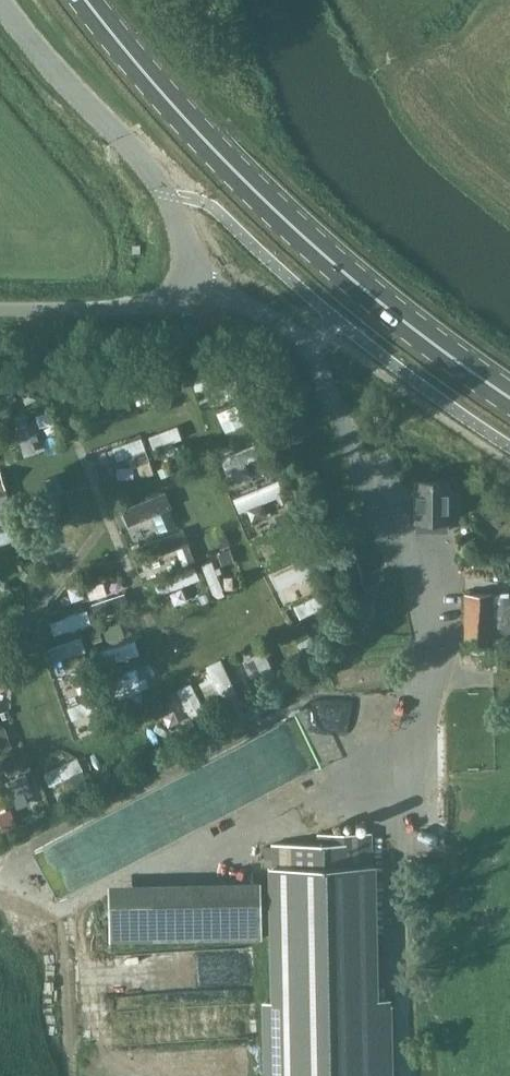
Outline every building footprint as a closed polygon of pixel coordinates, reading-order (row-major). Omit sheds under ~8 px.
[(179,416),(155,422),(158,435),(182,429),(179,416)] [(417,479),(417,519),(417,530),(447,530),(447,514),(460,514),(460,493),(447,492),(447,479),(417,479)] [(14,531),(0,481),(0,535),(14,531)] [(158,501),(165,518),(179,512),(172,495),(158,501)] [(162,567),(166,581),(206,568),(202,554),(162,567)] [(282,559),(290,584),(302,580),(293,555),(282,559)] [(464,647),(509,646),(509,594),(463,594),(464,647)] [(185,675),(193,700),(207,696),(199,670),(185,675)] [(371,830),(318,831),(318,842),(271,843),(275,1001),(374,999),(371,830)] [(259,883),(150,885),(110,886),(111,943),(260,940),(259,883)] [(266,1002),(267,1075),(389,1075),(387,999),(374,999),(266,1002)]
